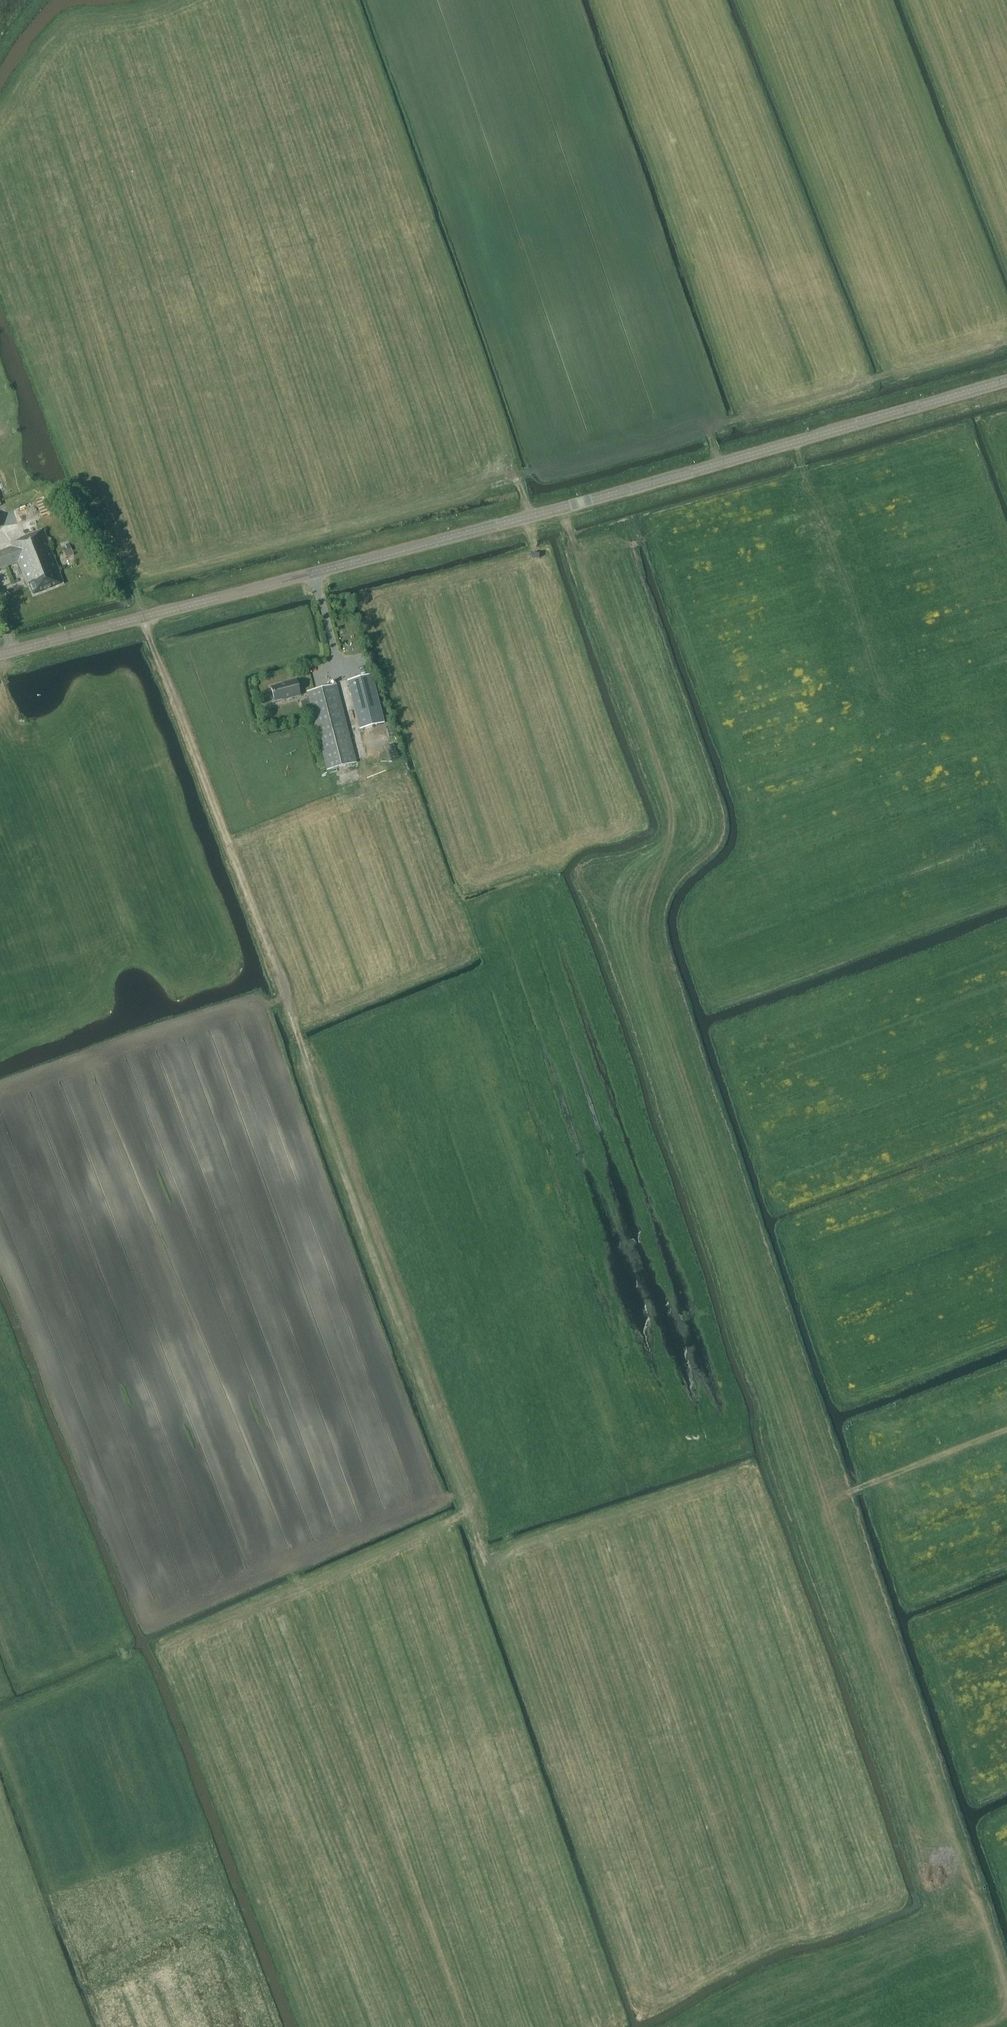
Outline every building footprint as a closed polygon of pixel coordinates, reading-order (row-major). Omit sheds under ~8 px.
[(33,595),(63,584),(42,529),(19,538),(19,540),(1,547),(2,551),(0,552),(0,568),(18,561),(26,584),(28,583),(33,595)] [(384,724),(371,675),(348,681),(361,730),(384,724)] [(271,687),(274,701),(299,695),(295,680),(278,684),(278,685),(271,687)] [(307,692),(310,706),(311,708),(312,713),(327,770),(356,763),(336,684),(307,692)]
